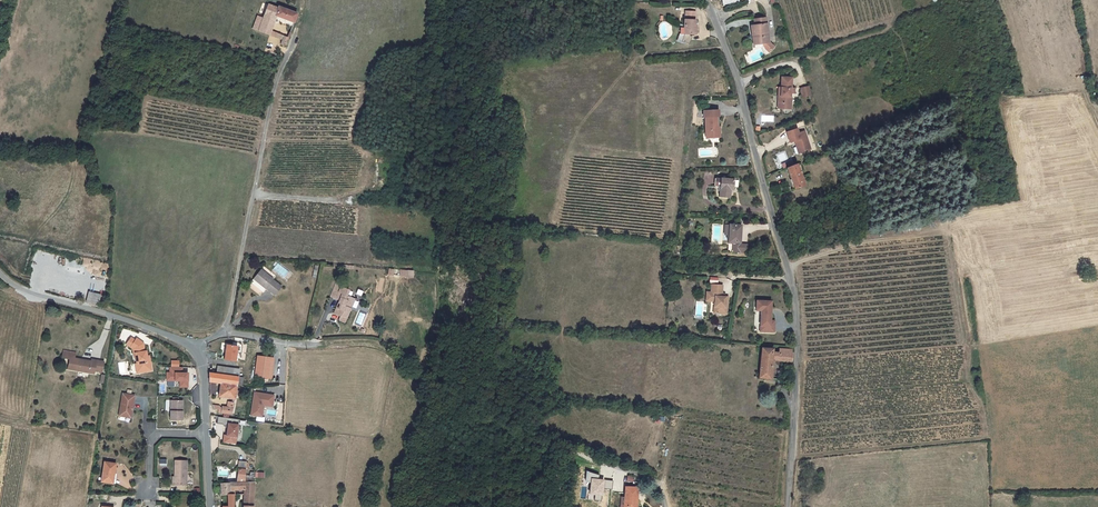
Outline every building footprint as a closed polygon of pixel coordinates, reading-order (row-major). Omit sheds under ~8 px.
[(281,52),(284,42),(267,37),(267,35),(264,34),(267,24),(275,26),(275,24),(286,26),(288,19),(287,17),(270,12),(268,15),(261,13),(253,40),(279,47),(278,51),(281,52)] [(682,32),(680,32),(679,41),(681,41),(681,43),(687,44),(688,42),(693,42),(694,33),(693,33),(694,19),(684,18),(683,27),(682,27),(682,32)] [(747,35),(751,34),(752,44),(757,44),(760,49),(763,52),(768,47),(764,43),(761,18),(750,20),(750,25),(746,26),(747,35)] [(680,32),(677,32),(676,45),(687,46),(687,44),(681,43),(681,41),(679,41),(680,32)] [(776,94),(776,101),(777,103),(778,103),(778,108),(779,109),(781,110),(780,115),(789,115),(789,99),(792,99),(792,94),(789,94),(789,84),(779,83),(779,94),(776,94)] [(806,93),(797,95),(800,104),(808,101),(806,93)] [(717,137),(716,126),(718,126),(717,119),(702,120),(703,127),(704,148),(716,147),(715,137),(717,137)] [(793,134),(783,138),(787,149),(791,147),(794,146),(798,158),(808,155),(801,137),(795,139),(793,134)] [(793,160),(781,163),(783,168),(794,164),(793,160)] [(784,175),(792,197),(803,193),(795,171),(784,175)] [(736,199),(737,188),(722,188),(722,196),(722,207),(733,207),(733,199),(736,199)] [(744,233),(733,232),(732,243),(731,259),(742,260),(743,253),(744,233)] [(272,302),(280,293),(259,275),(252,284),(272,302)] [(351,315),(355,306),(347,303),(345,307),(342,305),(343,301),(340,299),(342,293),(336,290),(330,305),(339,309),(338,311),(340,312),(338,317),(336,316),(333,322),(340,325),(341,324),(348,326),(352,316),(351,315)] [(86,302),(99,305),(102,294),(89,291),(86,302)] [(711,307),(711,312),(713,312),(712,324),(726,324),(727,307),(723,307),(720,307),(721,304),(721,296),(712,295),(712,303),(709,303),(709,307),(711,307)] [(755,320),(760,320),(759,336),(765,336),(765,341),(773,342),(773,331),(769,330),(770,311),(755,310),(755,320)] [(126,344),(130,347),(135,340),(131,338),(126,344)] [(135,340),(130,347),(133,349),(134,353),(135,353),(136,358),(137,364),(139,364),(140,372),(152,370),(150,361),(148,362),(147,356),(146,351),(145,351),(143,343),(136,338),(135,340)] [(237,362),(240,346),(227,344),(224,360),(237,362)] [(70,359),(68,369),(95,373),(95,370),(103,372),(104,362),(92,360),(91,361),(74,359),(75,353),(63,351),(62,358),(70,359)] [(790,371),(791,361),(790,361),(790,359),(773,358),(773,361),(772,360),(772,358),(760,357),(757,386),(768,387),(770,369),(790,371)] [(255,364),(252,384),(266,386),(269,366),(255,364)] [(214,374),(213,382),(207,381),(207,389),(217,391),(215,404),(232,407),(232,402),(236,403),(236,399),(233,398),(234,394),(235,385),(237,377),(230,377),(214,374)] [(253,392),(250,416),(263,417),(265,406),(274,407),(275,394),(253,392)] [(123,393),(119,416),(126,417),(127,414),(131,415),(132,410),(131,410),(131,407),(132,407),(134,395),(123,393)] [(171,401),(171,420),(183,420),(183,401),(171,401)] [(230,412),(220,410),(219,421),(229,422),(230,412)] [(111,482),(112,472),(115,472),(116,462),(104,460),(101,481),(111,482)] [(186,460),(174,460),(174,475),(175,485),(186,485),(186,460)] [(231,488),(245,488),(245,480),(245,477),(245,467),(233,467),(233,472),(235,472),(235,481),(231,481),(231,488)] [(632,486),(634,477),(627,476),(625,484),(632,486)] [(254,480),(245,480),(245,488),(244,493),(244,506),(254,506),(254,480)] [(231,488),(231,481),(220,481),(221,493),(226,493),(226,503),(222,503),(222,506),(232,506),(231,488)] [(624,506),(637,506),(637,487),(627,486),(626,496),(625,496),(624,506)]
